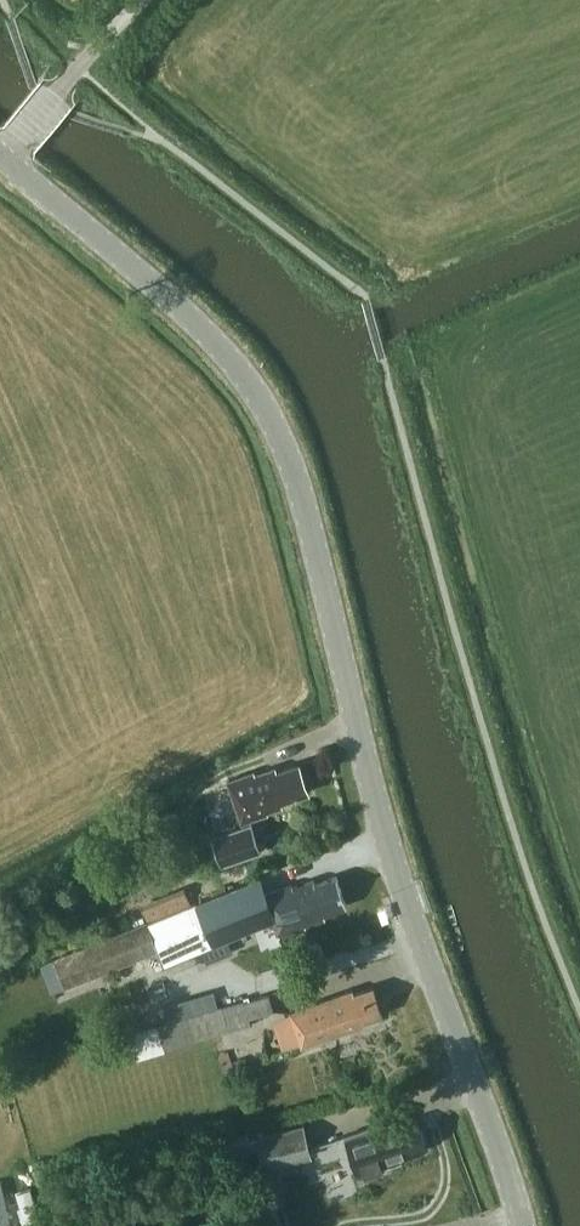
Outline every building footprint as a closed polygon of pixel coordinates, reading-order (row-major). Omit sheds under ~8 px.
[(241,821),(243,826),(211,837),(221,863),(261,850),(250,818),(268,812),(267,809),(282,804),(281,800),(308,791),(298,763),(277,770),(275,766),(255,773),(254,771),(227,780),(241,821)] [(145,921),(55,957),(66,985),(157,949),(163,963),(200,948),(227,937),(273,918),(279,934),(305,925),(304,923),(347,908),(336,876),(314,883),(313,879),(292,886),(291,884),(266,892),(260,876),(169,912),(145,921)] [(382,1014),(373,986),(354,992),(352,988),(335,994),(335,995),(290,1010),(301,1044),(347,1029),(347,1030),(364,1024),(363,1020),(382,1014)] [(214,1008),(189,1015),(196,1038),(251,1022),(249,1016),(273,1009),(269,994),(244,1001),(244,999),(214,1008)] [(159,1023),(130,1031),(137,1055),(166,1046),(159,1023)] [(426,1146),(417,1118),(395,1125),(393,1121),(373,1128),(372,1125),(344,1135),(358,1177),(386,1167),(385,1164),(400,1159),(399,1155),(426,1146)] [(311,1155),(303,1123),(255,1135),(263,1167),(311,1155)] [(257,1147),(252,1129),(216,1138),(221,1157),(257,1147)]
